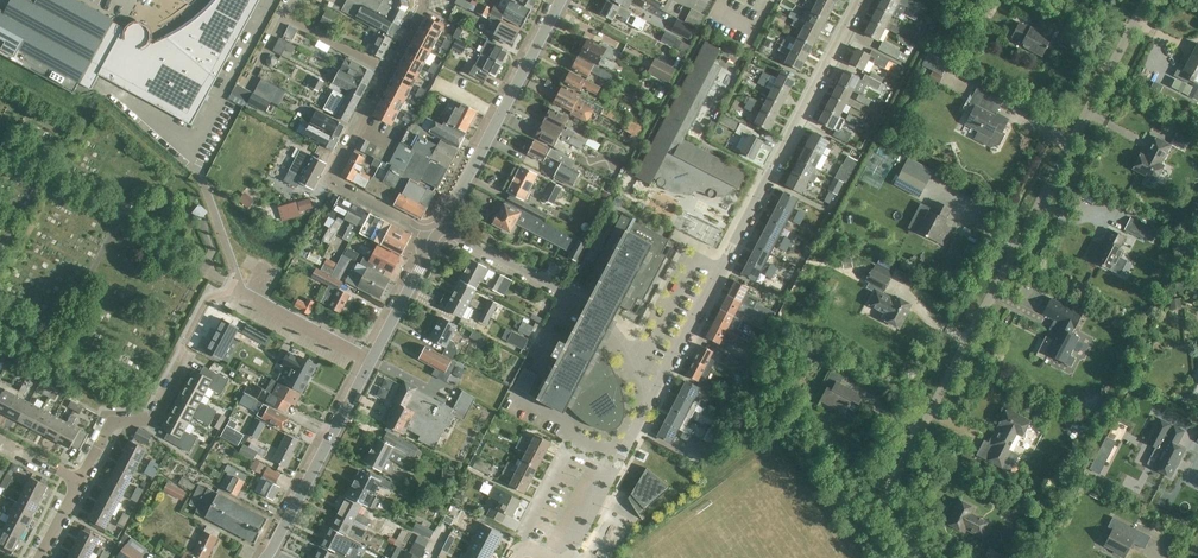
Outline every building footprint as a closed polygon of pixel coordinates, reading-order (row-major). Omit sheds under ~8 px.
[(74,94),(79,83),(91,89),(96,80),(99,74),(98,74),(124,28),(112,22),(113,20),(96,11),(76,0),(12,0),(7,9),(5,12),(3,11),(0,9),(0,53),(74,94)] [(98,74),(99,74),(127,90),(191,125),(216,79),(229,56),(236,42),(244,29),(251,15),(258,2),(259,0),(219,0),(210,10),(197,21),(183,31),(169,39),(168,39),(155,45),(152,43),(139,36),(138,35),(137,35),(124,28),(98,74)] [(400,24),(349,0),(348,0),(342,11),(393,38),(400,24)] [(400,24),(408,8),(407,0),(349,0),(400,24)] [(455,3),(467,9),(468,8),(473,11),(475,6),(463,0),(456,0),(455,3)] [(493,0),(470,0),(470,1),(489,10),(493,0)] [(531,10),(513,0),(511,0),(504,13),(500,11),(501,9),(494,6),(492,9),(490,14),(501,20),(502,17),(521,27),(531,10)] [(531,10),(536,0),(513,0),(531,10)] [(650,23),(646,21),(607,0),(600,14),(612,20),(616,13),(627,20),(626,22),(641,30),(643,32),(646,26),(648,28),(650,23)] [(642,8),(646,1),(644,0),(613,0),(628,8),(631,2),(642,8)] [(646,1),(660,8),(662,4),(654,0),(647,0),(646,1)] [(806,10),(802,17),(783,7),(786,0),(781,0),(776,10),(794,19),(800,23),(804,25),(819,33),(826,20),(811,12),(806,10)] [(818,0),(817,0),(811,12),(826,20),(832,8),(818,0)] [(898,2),(894,0),(881,0),(877,7),(891,15),(895,8),(910,16),(913,10),(898,2)] [(898,2),(913,10),(923,15),(925,10),(916,5),(907,0),(894,0),(898,2)] [(994,0),(990,0),(987,6),(992,8),(993,6),(994,6),(997,1),(994,0)] [(887,22),(891,15),(877,7),(871,20),(885,27),(900,35),(903,30),(887,22)] [(340,15),(328,8),(319,25),(331,32),(340,15)] [(697,28),(704,15),(691,8),(685,21),(697,28)] [(1042,56),(1047,46),(1050,48),(1066,18),(1046,8),(1035,30),(1030,27),(1030,28),(1019,22),(1012,36),(1023,42),(1021,45),(1042,56)] [(500,25),(494,36),(511,46),(519,30),(490,14),(488,19),(500,25)] [(418,30),(437,40),(444,27),(425,18),(418,30)] [(699,30),(695,28),(678,19),(672,30),(689,39),(693,40),(699,30)] [(797,28),(800,23),(794,19),(791,25),(797,28)] [(878,40),(885,27),(871,20),(864,33),(878,40)] [(295,30),(287,25),(282,33),(283,34),(281,37),(289,41),(295,30)] [(813,45),(819,33),(804,25),(798,37),(813,45)] [(1075,27),(1079,36),(1085,33),(1081,25),(1075,27)] [(457,28),(453,36),(457,38),(458,39),(464,28),(459,26),(458,28),(457,29),(457,28)] [(431,52),(437,40),(418,30),(412,42),(431,52)] [(366,51),(382,59),(392,40),(376,32),(366,51)] [(665,32),(661,39),(673,46),(677,39),(665,32)] [(878,49),(906,63),(915,44),(913,43),(914,43),(900,36),(897,41),(907,46),(906,48),(908,49),(907,51),(906,50),(904,53),(882,42),(878,49)] [(280,37),(273,50),(281,55),(288,42),(280,37)] [(806,58),(813,45),(798,37),(794,44),(783,39),(781,44),(791,50),(806,58)] [(457,38),(452,47),(462,53),(468,44),(458,39),(457,38)] [(616,55),(618,52),(601,43),(599,46),(587,39),(579,54),(598,64),(603,55),(605,56),(605,55),(612,59),(614,54),(616,55)] [(677,39),(673,46),(686,52),(689,45),(677,39)] [(486,56),(502,65),(508,52),(486,40),(480,53),(486,56)] [(424,65),(431,52),(412,42),(405,55),(424,65)] [(686,141),(683,140),(685,135),(686,131),(686,128),(687,126),(688,123),(689,121),(690,119),(694,115),(695,113),(697,111),(698,109),(701,99),(707,86),(710,82),(715,76),(716,74),(717,70),(715,65),(714,63),(721,50),(705,42),(704,45),(701,47),(700,49),(699,52),(699,55),(690,71),(687,75),(684,80),(682,85),(680,90),(678,95),(675,97),(674,99),(673,102),(673,105),(665,119),(663,121),(661,123),(660,126),(660,129),(657,135),(655,136),(653,139),(652,141),(652,144),(648,151),(646,153),(644,156),(644,158),(643,161),(635,177),(651,185),(655,176),(657,177),(658,179),(657,180),(657,181),(657,182),(657,183),(657,184),(658,185),(659,185),(659,186),(660,186),(661,186),(662,186),(663,186),(664,186),(665,185),(666,187),(668,188),(671,190),(673,190),(675,191),(678,191),(681,191),(683,191),(683,192),(684,194),(686,195),(687,195),(689,195),(691,195),(692,194),(693,192),(694,191),(694,189),(696,189),(699,189),(701,189),(704,190),(708,193),(708,194),(708,195),(709,197),(710,197),(711,198),(713,198),(714,198),(715,197),(716,196),(717,195),(719,195),(722,195),(724,194),(727,193),(729,192),(732,188),(734,186),(738,188),(746,173),(742,171),(740,169),(738,167),(735,166),(733,166),(725,162),(724,160),(721,158),(719,157),(716,157),(695,146),(693,144),(691,143),(688,142),(686,141)] [(1197,43),(1185,66),(1180,64),(1174,76),(1188,83),(1190,79),(1197,84),(1197,43)] [(806,58),(791,50),(781,44),(778,50),(788,55),(784,63),(799,71),(806,58)] [(976,47),(975,49),(976,52),(978,54),(981,53),(983,52),(984,49),(983,46),(980,45),(978,45),(976,47)] [(872,50),(869,55),(856,48),(849,62),(863,70),(868,60),(885,68),(889,59),(872,50)] [(502,65),(486,56),(481,54),(475,65),(470,63),(465,72),(484,82),(489,74),(495,77),(502,65)] [(418,77),(424,65),(405,55),(399,67),(418,77)] [(612,75),(577,57),(571,69),(587,77),(590,72),(607,80),(609,77),(611,78),(612,75)] [(678,57),(673,67),(678,70),(683,60),(678,57)] [(648,72),(671,84),(678,70),(673,67),(655,58),(648,72)] [(1164,75),(1173,73),(1171,58),(1162,59),(1164,75)] [(374,73),(361,67),(346,59),(339,71),(367,86),(374,73)] [(411,89),(418,77),(399,67),(393,79),(411,89)] [(838,83),(852,90),(859,77),(845,70),(838,83)] [(932,70),(929,77),(938,82),(942,76),(932,70)] [(349,91),(361,98),(367,86),(339,71),(333,83),(349,91)] [(597,92),(600,87),(570,71),(564,83),(580,91),(582,86),(594,92),(595,91),(597,92)] [(760,77),(788,92),(795,79),(780,71),(777,79),(763,72),(760,77)] [(869,76),(881,82),(884,78),(872,72),(869,76)] [(881,82),(869,76),(865,74),(861,81),(882,92),(885,85),(881,83),(881,82)] [(788,92),(760,77),(758,76),(755,82),(771,90),(767,97),(782,104),(788,92)] [(311,87),(319,91),(324,82),(316,78),(311,87)] [(261,79),(254,93),(270,101),(270,102),(277,88),(261,79)] [(405,101),(411,89),(393,79),(386,91),(405,101)] [(845,103),(852,90),(838,83),(831,96),(845,103)] [(248,103),(254,93),(236,84),(231,94),(248,103)] [(585,118),(588,113),(589,110),(575,103),(580,94),(562,85),(554,102),(585,118)] [(661,99),(666,88),(659,85),(654,95),(661,99)] [(1004,133),(1002,132),(1007,122),(986,111),(994,96),(976,87),(968,101),(975,105),(965,124),(979,131),(975,138),(991,146),(999,144),(1004,133)] [(1187,95),(1197,100),(1197,99),(1197,90),(1192,87),(1187,95)] [(604,89),(601,96),(608,99),(611,93),(604,89)] [(361,98),(349,91),(345,98),(333,91),(323,110),(347,123),(361,98)] [(398,113),(405,101),(386,91),(380,103),(398,113)] [(270,101),(254,93),(248,103),(265,111),(270,101)] [(871,100),(859,94),(856,99),(868,106),(871,100)] [(651,96),(644,110),(654,116),(657,111),(655,110),(660,101),(651,96)] [(743,100),(747,102),(755,106),(758,101),(750,97),(749,98),(745,96),(743,100)] [(839,116),(845,103),(831,96),(825,108),(839,116)] [(775,117),(782,104),(767,97),(761,109),(775,117)] [(1014,105),(1026,112),(1031,104),(1018,97),(1014,105)] [(476,112),(457,102),(450,116),(451,116),(449,120),(443,116),(441,120),(443,121),(441,125),(433,121),(428,132),(457,148),(476,112)] [(752,112),(755,106),(747,102),(744,108),(752,112)] [(392,126),(398,113),(380,103),(373,116),(392,126)] [(601,145),(581,135),(567,127),(566,130),(563,129),(569,117),(550,108),(543,122),(578,141),(598,151),(601,145)] [(845,119),(839,116),(825,108),(818,121),(836,130),(833,135),(847,142),(851,135),(840,129),(845,119)] [(769,130),(775,117),(761,109),(754,122),(769,130)] [(312,121),(311,124),(340,138),(346,126),(320,113),(315,123),(312,121)] [(754,130),(740,123),(723,114),(719,121),(720,122),(719,123),(736,131),(735,132),(747,139),(740,152),(753,159),(763,141),(751,135),(754,130)] [(846,120),(854,124),(854,123),(861,127),(863,121),(849,114),(846,120)] [(621,134),(619,138),(636,147),(645,129),(629,120),(624,130),(632,134),(630,139),(621,134)] [(598,151),(578,141),(543,122),(535,137),(553,146),(560,134),(563,136),(561,138),(582,150),(583,149),(587,151),(607,162),(610,157),(598,151)] [(340,138),(311,124),(304,136),(320,145),(333,151),(340,138)] [(600,130),(588,124),(587,127),(599,133),(600,130)] [(434,144),(435,141),(424,136),(424,135),(409,127),(389,164),(392,165),(406,173),(404,177),(418,184),(420,180),(436,188),(446,168),(456,151),(440,142),(438,146),(434,144)] [(834,143),(829,140),(813,132),(806,145),(822,154),(825,147),(831,150),(834,143)] [(1177,133),(1172,142),(1184,148),(1189,139),(1177,133)] [(1145,156),(1137,171),(1147,176),(1156,181),(1163,166),(1160,164),(1170,144),(1156,137),(1146,156),(1145,156)] [(355,148),(370,156),(376,146),(360,138),(355,148)] [(553,176),(572,186),(579,173),(570,167),(574,160),(534,139),(526,154),(542,162),(546,155),(560,163),(553,176)] [(312,189),(333,151),(320,145),(315,153),(320,156),(318,160),(301,151),(290,170),(302,177),(299,182),(312,189)] [(827,157),(822,154),(806,145),(799,159),(815,167),(820,170),(827,157)] [(360,176),(361,173),(360,173),(364,166),(361,164),(364,158),(353,152),(341,176),(366,189),(369,181),(360,176)] [(853,170),(857,161),(847,156),(843,164),(843,165),(853,170)] [(375,158),(371,164),(377,167),(380,161),(375,158)] [(820,170),(815,167),(799,159),(792,172),(808,180),(814,183),(820,170)] [(843,165),(843,164),(842,164),(835,177),(846,183),(853,170),(843,165)] [(433,192),(418,184),(404,177),(406,173),(392,165),(383,182),(386,184),(393,188),(401,192),(393,206),(420,220),(427,206),(427,205),(433,192)] [(507,191),(524,200),(537,175),(520,166),(507,191)] [(614,169),(610,177),(615,179),(619,172),(614,169)] [(901,171),(894,184),(919,197),(926,184),(901,171)] [(801,194),(808,180),(792,172),(785,185),(801,194)] [(369,181),(365,191),(372,194),(379,180),(372,176),(369,181)] [(379,180),(372,194),(379,198),(386,184),(383,182),(379,180)] [(542,198),(553,204),(561,187),(551,181),(542,198)] [(835,194),(840,184),(834,181),(829,191),(835,194)] [(952,194),(957,193),(954,181),(949,182),(952,194)] [(386,184),(379,198),(386,202),(393,188),(386,184)] [(393,188),(386,202),(393,206),(401,192),(393,188)] [(606,206),(612,194),(604,190),(598,202),(606,206)] [(830,204),(835,194),(829,191),(824,201),(830,204)] [(238,200),(248,209),(255,201),(245,192),(238,200)] [(774,205),(790,213),(797,199),(784,192),(781,199),(778,198),(774,205)] [(338,231),(346,216),(352,204),(339,197),(328,217),(335,220),(333,224),(332,224),(330,228),(329,227),(322,240),(330,245),(338,231)] [(616,197),(612,204),(619,208),(622,201),(616,197)] [(310,198),(297,202),(300,211),(312,208),(310,198)] [(518,199),(514,206),(523,210),(529,213),(532,206),(518,199)] [(295,201),(278,206),(282,220),(299,216),(295,201)] [(917,231),(943,244),(951,228),(944,225),(946,219),(945,219),(951,208),(937,201),(932,212),(928,210),(917,231)] [(516,223),(517,221),(523,224),(523,225),(573,251),(569,257),(576,260),(585,242),(529,213),(523,210),(522,211),(505,202),(499,214),(497,213),(492,223),(509,232),(515,222),(516,223)] [(350,242),(356,231),(360,223),(358,223),(365,211),(352,204),(346,216),(354,220),(344,239),(350,242)] [(199,205),(193,212),(201,219),(207,212),(199,205)] [(783,226),(790,213),(774,205),(771,211),(774,212),(770,219),(783,226)] [(796,216),(803,219),(806,214),(798,210),(796,216)] [(412,236),(369,213),(359,234),(401,256),(412,236)] [(662,254),(669,241),(622,215),(584,287),(593,292),(586,305),(571,335),(566,337),(563,338),(558,341),(556,346),(556,347),(552,355),(549,354),(549,364),(549,368),(550,374),(551,379),(540,401),(563,413),(568,405),(578,417),(585,422),(593,427),(601,431),(606,432),(611,432),(615,430),(619,427),(621,423),(623,415),(624,410),(624,405),(623,397),(621,388),(620,388),(614,375),(615,375),(609,363),(603,354),(600,352),(612,328),(619,315),(623,308),(631,312),(638,299),(642,301),(667,256),(662,254)] [(800,225),(803,219),(796,216),(793,221),(800,225)] [(1130,218),(1124,230),(1142,239),(1144,237),(1148,228),(1130,218)] [(776,239),(783,226),(770,219),(766,226),(764,225),(761,231),(776,239)] [(581,224),(581,226),(582,228),(584,230),(586,230),(588,229),(589,227),(590,225),(589,223),(587,222),(585,221),(583,222),(581,224)] [(483,230),(478,239),(485,242),(489,234),(483,230)] [(1086,257),(1111,270),(1122,249),(1119,248),(1124,237),(1111,230),(1106,241),(1104,240),(1102,245),(1094,241),(1086,257)] [(769,253),(776,239),(761,231),(757,238),(760,239),(756,246),(769,253)] [(782,242),(789,246),(792,241),(784,237),(782,242)] [(786,252),(789,246),(782,242),(779,248),(786,252)] [(806,244),(802,252),(807,255),(812,247),(806,244)] [(360,264),(368,269),(370,269),(373,264),(392,273),(400,258),(377,246),(370,260),(364,257),(360,264)] [(762,266),(769,253),(756,246),(752,253),(750,252),(747,258),(762,266)] [(789,246),(786,252),(791,254),(794,249),(789,246)] [(344,255),(356,261),(359,254),(348,248),(344,255)] [(298,254),(320,265),(323,258),(321,256),(311,251),(309,255),(306,253),(307,252),(301,249),(298,254)] [(840,253),(843,269),(853,267),(850,251),(840,253)] [(755,280),(762,266),(747,258),(743,265),(746,266),(742,273),(755,280)] [(327,259),(321,270),(330,275),(336,263),(327,259)] [(496,274),(489,269),(471,260),(460,280),(476,288),(480,280),(482,282),(484,279),(486,280),(488,277),(493,280),(489,288),(496,292),(497,290),(504,294),(511,281),(504,277),(497,273),(496,274)] [(775,273),(774,273),(782,277),(785,271),(770,264),(768,269),(775,273)] [(339,280),(332,276),(330,275),(321,270),(317,268),(312,277),(329,286),(325,295),(327,296),(323,304),(340,313),(349,296),(338,290),(343,282),(339,280)] [(332,276),(339,280),(343,272),(336,268),(332,276)] [(388,279),(370,269),(368,269),(363,277),(352,271),(346,281),(358,287),(378,298),(388,279)] [(772,279),(774,273),(775,273),(768,269),(765,275),(772,279)] [(894,299),(883,293),(891,279),(872,269),(865,281),(878,287),(876,290),(875,289),(867,304),(886,314),(883,320),(899,328),(911,304),(896,296),(894,299)] [(831,276),(827,283),(834,287),(838,280),(831,276)] [(1179,278),(1173,288),(1182,293),(1188,283),(1179,278)] [(769,310),(756,303),(749,300),(748,302),(742,299),(748,287),(735,281),(728,295),(753,308),(767,315),(769,310)] [(460,282),(453,295),(457,298),(469,304),(476,308),(484,311),(486,307),(482,305),(485,299),(475,293),(476,291),(460,282)] [(518,283),(515,290),(523,294),(526,287),(518,283)] [(767,315),(753,308),(728,295),(720,309),(733,316),(737,309),(763,324),(768,315),(767,315)] [(462,318),(469,304),(457,298),(452,296),(445,309),(462,318)] [(1070,333),(1073,328),(1074,328),(1081,314),(1070,308),(1051,298),(1043,314),(1056,321),(1051,330),(1056,332),(1046,353),(1071,366),(1075,358),(1069,355),(1078,337),(1070,333)] [(1182,308),(1180,298),(1169,299),(1171,310),(1182,308)] [(298,299),(295,306),(302,310),(302,311),(308,314),(315,302),(308,299),(306,303),(298,299)] [(1185,306),(1191,309),(1195,304),(1188,300),(1185,306)] [(491,315),(497,304),(490,301),(484,311),(491,315)] [(1074,302),(1070,308),(1081,314),(1084,307),(1074,302)] [(728,327),(733,316),(720,309),(713,323),(738,336),(745,340),(748,334),(735,327),(734,330),(728,327)] [(486,324),(491,315),(484,311),(479,321),(486,324)] [(533,314),(530,319),(541,324),(544,320),(533,314)] [(429,339),(446,348),(446,347),(450,340),(457,327),(440,318),(429,339)] [(222,319),(205,350),(222,359),(239,328),(222,319)] [(518,331),(529,336),(534,327),(523,321),(518,331)] [(745,340),(738,336),(713,323),(706,337),(719,344),(725,332),(731,335),(729,338),(736,341),(734,344),(741,348),(745,340)] [(247,324),(243,333),(253,338),(258,330),(247,324)] [(484,338),(473,331),(469,337),(481,344),(484,338)] [(512,331),(507,341),(523,349),(528,339),(512,331)] [(446,347),(446,348),(443,353),(454,359),(457,353),(454,342),(450,340),(446,347)] [(693,360),(710,369),(715,361),(710,358),(713,352),(701,346),(693,360)] [(442,355),(425,347),(418,360),(435,369),(432,374),(446,381),(456,362),(455,361),(456,360),(454,359),(443,353),(442,355)] [(277,379),(302,393),(317,366),(298,356),(298,357),(288,352),(281,365),(284,367),(277,379)] [(706,378),(710,369),(693,360),(686,375),(697,381),(701,375),(706,378)] [(186,385),(204,395),(208,387),(221,395),(229,380),(204,366),(200,374),(194,370),(186,385)] [(536,375),(523,368),(514,387),(527,394),(536,375)] [(863,395),(840,383),(843,377),(831,371),(823,385),(827,387),(820,399),(845,412),(848,408),(855,411),(863,395)] [(746,374),(741,372),(739,375),(738,375),(735,381),(740,384),(746,374)] [(23,383),(27,377),(21,374),(17,379),(23,383)] [(238,374),(235,379),(244,384),(246,378),(238,374)] [(23,383),(30,386),(33,380),(27,377),(23,383)] [(280,384),(279,383),(272,379),(266,390),(256,384),(255,385),(270,394),(273,395),(290,404),(291,404),(295,406),(301,395),(296,392),(295,392),(280,384)] [(676,394),(692,402),(699,388),(686,382),(682,389),(680,388),(676,394)] [(403,433),(407,426),(421,433),(418,440),(433,448),(440,437),(436,435),(441,425),(447,428),(454,416),(463,421),(475,399),(462,391),(452,409),(404,384),(403,387),(404,388),(391,412),(389,410),(386,416),(389,417),(384,425),(386,426),(400,433),(402,435),(403,433)] [(200,402),(204,395),(186,385),(178,399),(213,418),(217,411),(200,402)] [(290,404),(273,395),(270,394),(255,385),(250,393),(275,407),(286,413),(290,404)] [(1123,395),(1136,401),(1140,393),(1128,386),(1123,395)] [(49,396),(52,390),(46,387),(42,393),(49,396)] [(17,396),(4,389),(0,396),(0,411),(7,415),(17,396)] [(1086,389),(1081,399),(1091,404),(1096,394),(1086,389)] [(49,396),(54,399),(58,393),(52,390),(49,396)] [(239,403),(251,410),(257,400),(245,393),(239,403)] [(715,414),(704,409),(697,405),(692,402),(676,394),(673,401),(675,402),(672,409),(684,416),(690,419),(694,411),(712,420),(715,414)] [(19,421),(29,402),(17,396),(7,415),(19,421)] [(209,426),(213,418),(178,399),(170,414),(189,424),(192,417),(209,426)] [(697,405),(704,409),(707,403),(700,399),(697,405)] [(74,409),(77,404),(71,401),(68,407),(74,409)] [(1093,401),(1088,411),(1095,414),(1100,405),(1093,401)] [(32,428),(42,409),(29,402),(19,421),(32,428)] [(74,409),(80,413),(83,407),(77,404),(74,409)] [(289,419),(263,405),(258,414),(263,416),(262,419),(283,430),(289,419)] [(236,408),(230,419),(227,423),(232,426),(234,422),(236,418),(240,411),(236,408)] [(992,444),(984,459),(1005,470),(1014,452),(1008,449),(1016,433),(1022,436),(1031,421),(1026,419),(1026,418),(1007,408),(999,424),(1002,425),(992,444)] [(44,435),(54,416),(42,409),(32,428),(44,435)] [(677,429),(684,416),(672,409),(668,416),(665,415),(662,421),(677,429)] [(80,429),(72,425),(76,417),(71,414),(67,422),(57,441),(70,448),(71,446),(79,451),(88,434),(88,433),(88,434),(80,430),(80,429)] [(185,431),(189,424),(170,414),(162,428),(168,432),(164,439),(189,452),(197,438),(185,431)] [(223,424),(226,417),(222,415),(218,421),(223,424)] [(67,422),(54,416),(44,435),(57,441),(67,422)] [(716,417),(709,429),(716,432),(722,420),(716,417)] [(1080,427),(1091,433),(1095,424),(1085,418),(1080,427)] [(1185,431),(1170,424),(1159,418),(1147,443),(1161,450),(1153,467),(1171,477),(1185,449),(1177,446),(1185,431)] [(473,427),(481,431),(485,425),(476,420),(473,427)] [(218,421),(214,427),(219,430),(223,424),(218,421)] [(670,443),(677,429),(662,421),(659,428),(661,429),(658,436),(670,443)] [(226,425),(220,437),(237,447),(244,435),(226,425)] [(386,426),(383,430),(386,432),(397,438),(400,433),(386,426)] [(683,432),(690,436),(693,430),(686,426),(683,432)] [(152,435),(139,428),(134,438),(147,445),(152,435)] [(716,432),(709,428),(703,440),(710,443),(716,432)] [(419,449),(415,447),(397,438),(386,432),(383,438),(384,439),(383,442),(377,439),(365,463),(381,471),(381,470),(391,476),(392,475),(391,475),(392,473),(392,472),(392,470),(392,468),(392,466),(391,465),(390,463),(389,462),(388,461),(387,460),(392,450),(407,458),(409,454),(415,457),(416,455),(419,449)] [(687,441),(690,436),(683,432),(680,437),(687,441)] [(514,440),(518,442),(529,447),(544,455),(551,442),(535,434),(532,442),(521,436),(520,437),(517,436),(514,440)] [(298,442),(286,436),(273,461),(286,468),(291,459),(289,458),(298,442)] [(123,454),(140,463),(147,449),(130,441),(123,454)] [(544,455),(529,447),(518,442),(515,448),(526,453),(522,460),(537,468),(544,455)] [(251,443),(248,447),(258,453),(257,453),(264,457),(266,452),(251,443)] [(248,447),(243,445),(239,453),(253,461),(257,453),(258,453),(248,447)] [(231,453),(225,450),(220,459),(226,462),(231,453)] [(959,460),(970,466),(974,458),(971,457),(972,455),(964,451),(959,460)] [(686,457),(697,463),(700,458),(689,452),(686,457)] [(133,476),(140,463),(123,454),(116,467),(133,476)] [(473,467),(485,473),(488,466),(476,460),(473,467)] [(530,481),(537,468),(522,460),(519,467),(508,461),(505,467),(515,473),(530,481)] [(147,467),(153,470),(157,464),(151,461),(147,467)] [(12,462),(8,471),(14,474),(18,466),(12,462)] [(259,473),(263,466),(255,462),(252,469),(259,473)] [(243,482),(246,476),(247,475),(228,465),(224,471),(228,473),(227,473),(220,487),(228,491),(228,492),(237,496),(244,482),(243,482)] [(126,489),(133,476),(116,467),(109,480),(126,489)] [(150,476),(153,470),(147,467),(144,473),(150,476)] [(530,481),(515,473),(505,467),(502,473),(513,478),(509,486),(524,493),(530,481)] [(276,483),(280,475),(267,468),(263,476),(276,483)] [(646,468),(628,498),(626,495),(625,494),(641,519),(641,518),(639,515),(669,487),(646,468)] [(213,469),(211,474),(218,478),(221,473),(213,469)] [(442,481),(452,481),(453,471),(442,470),(442,481)] [(367,475),(360,472),(347,496),(370,507),(375,497),(373,496),(379,485),(393,492),(397,484),(391,481),(389,483),(369,472),(367,475)] [(10,483),(13,476),(7,473),(4,480),(10,483)] [(24,491),(40,500),(48,485),(31,477),(24,491)] [(196,486),(182,477),(178,483),(186,488),(187,487),(192,491),(196,486)] [(1059,477),(1054,487),(1062,491),(1067,481),(1059,477)] [(273,500),(280,487),(262,478),(255,491),(273,500)] [(6,489),(10,483),(4,480),(1,486),(6,489)] [(119,502),(126,489),(109,480),(102,493),(119,502)] [(187,492),(168,482),(163,490),(182,501),(187,492)] [(134,493),(139,496),(143,490),(137,487),(134,493)] [(520,501),(493,487),(488,495),(500,501),(497,507),(493,505),(488,515),(502,522),(506,514),(511,517),(520,501)] [(1089,495),(1099,500),(1103,493),(1093,487),(1089,495)] [(268,520),(208,488),(200,504),(196,502),(194,507),(197,509),(195,512),(255,544),(268,520)] [(33,514),(40,500),(24,491),(16,505),(33,514)] [(112,514),(119,502),(102,493),(95,506),(112,514)] [(136,502),(139,496),(134,493),(130,499),(136,502)] [(338,515),(353,523),(354,520),(367,526),(370,520),(358,513),(361,507),(346,499),(338,515)] [(971,513),(974,507),(960,499),(957,504),(947,523),(962,531),(964,528),(983,538),(990,524),(971,513)] [(27,525),(33,514),(16,505),(11,516),(27,525)] [(105,528),(112,514),(95,506),(88,519),(105,528)] [(120,519),(126,522),(129,516),(123,513),(120,519)] [(443,513),(440,519),(448,523),(451,518),(443,513)] [(367,531),(353,523),(338,515),(331,527),(353,538),(354,537),(362,540),(367,531)] [(382,515),(374,530),(379,532),(387,518),(382,515)] [(20,538),(27,525),(11,516),(4,529),(20,538)] [(1114,553),(1124,557),(1133,540),(1134,540),(1139,531),(1113,517),(1108,527),(1113,529),(1105,545),(1115,550),(1114,553)] [(122,529),(126,522),(120,519),(116,525),(122,529)] [(433,531),(416,523),(413,530),(429,538),(433,531)] [(482,523),(474,538),(495,549),(503,534),(502,534),(482,523)] [(199,542),(212,549),(220,533),(207,526),(199,542)] [(20,538),(4,529),(0,537),(0,550),(5,552),(7,548),(13,551),(20,538)] [(331,529),(322,545),(335,552),(345,557),(354,557),(361,545),(355,542),(331,529)] [(75,543),(92,552),(99,539),(83,530),(75,543)] [(119,557),(142,557),(143,557),(126,544),(130,537),(124,533),(120,541),(125,545),(117,556),(119,557)] [(450,534),(446,542),(451,545),(455,537),(450,534)] [(419,535),(410,552),(420,557),(429,541),(419,535)] [(466,553),(476,557),(490,557),(495,549),(474,538),(466,553)] [(212,549),(199,542),(192,555),(198,557),(207,557),(212,549)] [(446,542),(442,550),(447,553),(451,545),(446,542)] [(92,552),(75,543),(69,556),(72,557),(89,557),(92,552)] [(989,547),(984,557),(986,557),(1003,557),(1005,556),(989,547)] [(335,555),(335,556),(321,548),(315,557),(341,557),(335,555)]
